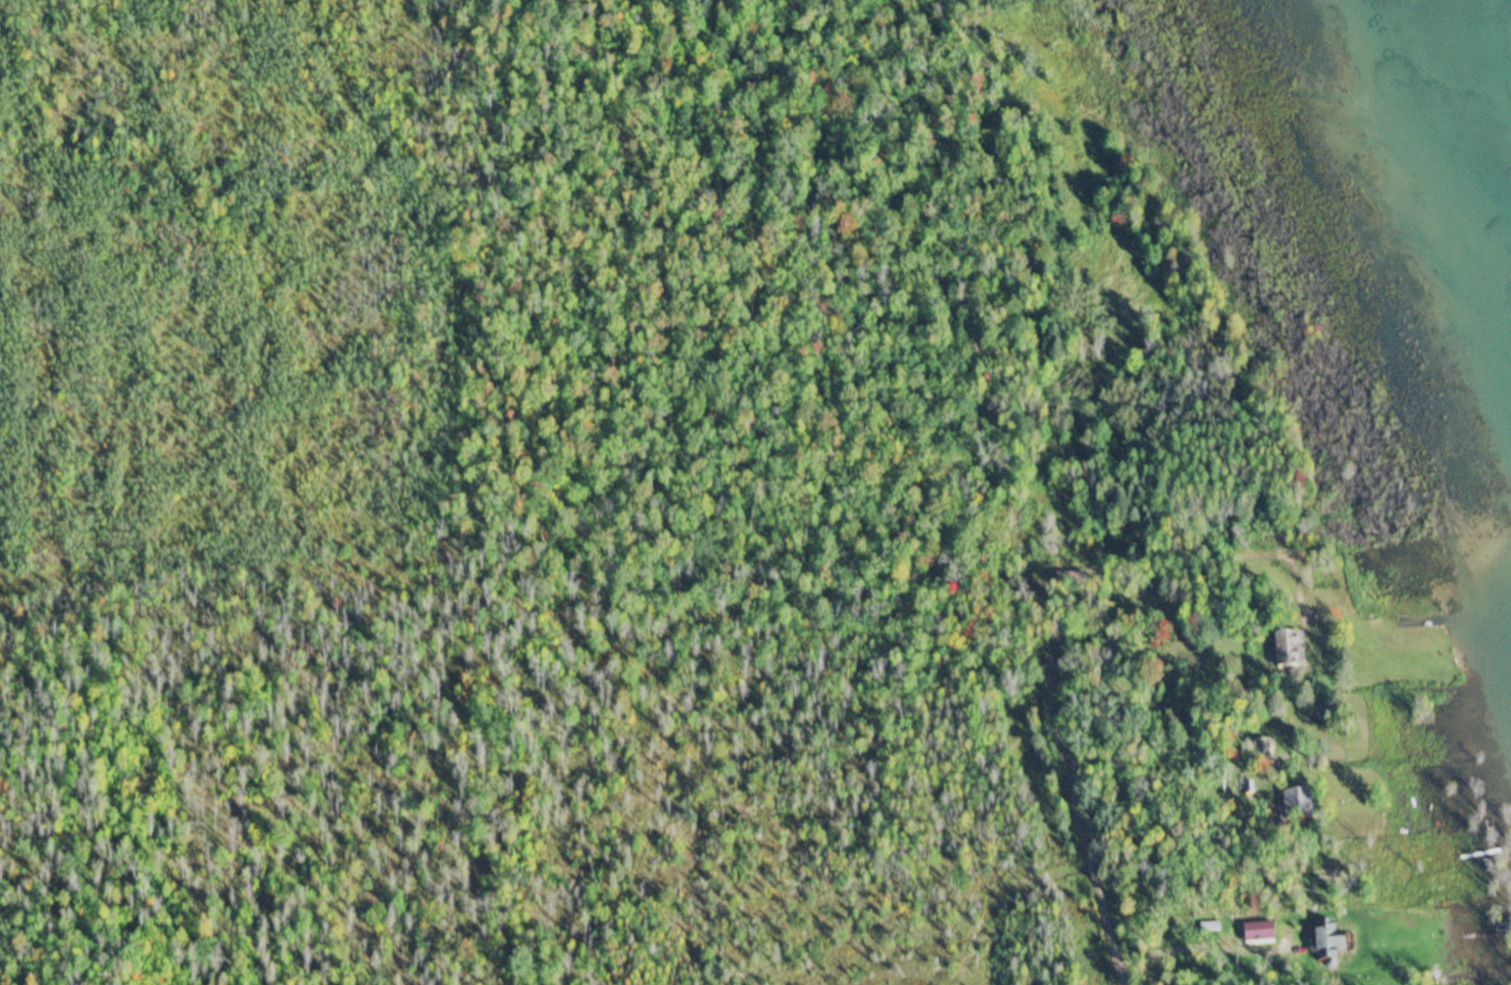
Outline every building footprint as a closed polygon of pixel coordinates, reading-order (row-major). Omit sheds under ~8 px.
[(1305,668),(1304,634),(1277,635),(1278,669),(1305,668)] [(1287,820),(1313,820),(1313,793),(1287,793),(1287,820)] [(1247,943),(1275,943),(1275,926),(1247,926),(1247,943)] [(1339,959),(1339,950),(1346,950),(1346,934),(1337,934),(1337,926),(1318,926),(1318,959),(1339,959)]
